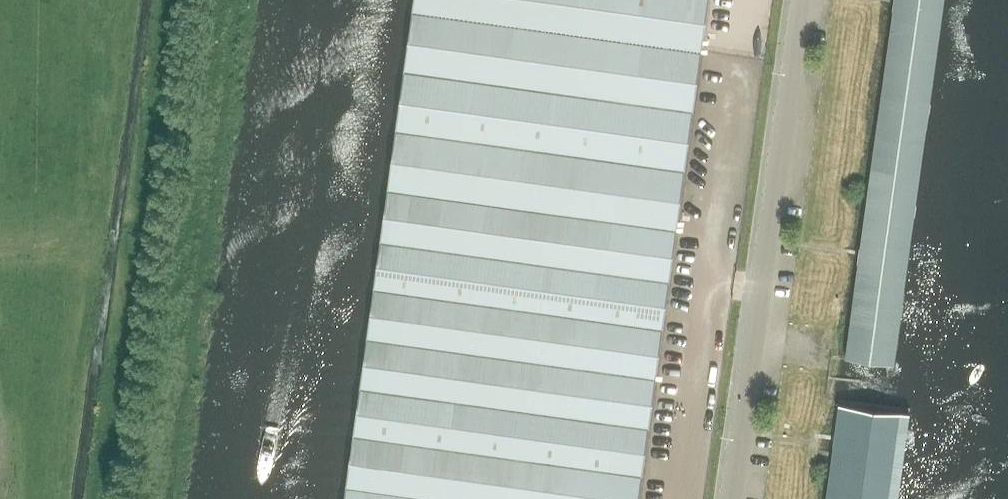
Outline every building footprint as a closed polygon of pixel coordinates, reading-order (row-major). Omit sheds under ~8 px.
[(412,9),(701,49),(708,0),(414,0),(412,9)] [(847,355),(895,362),(945,0),(896,0),(847,355)] [(396,128),(388,187),(676,228),(685,168),(693,109),(701,49),(412,9),(404,68),(396,128)] [(346,484),(451,498),(639,498),(642,473),(649,426),(656,376),(663,327),(669,279),(676,228),(388,187),(380,239),(374,286),(367,336),(360,385),(353,433),(346,484)] [(910,412),(840,402),(827,498),(898,498),(910,412)] [(346,484),(344,498),(451,498),(346,484)]
